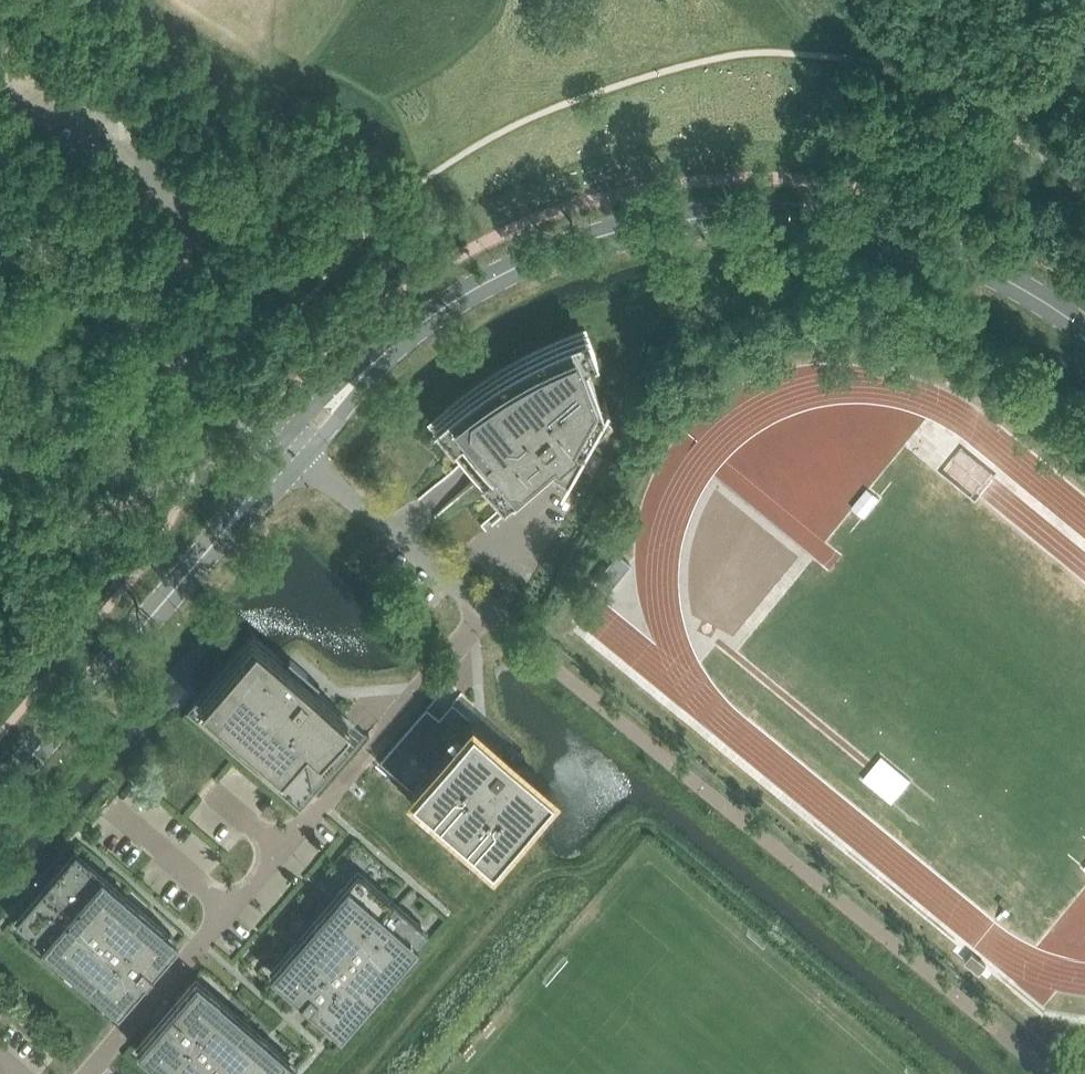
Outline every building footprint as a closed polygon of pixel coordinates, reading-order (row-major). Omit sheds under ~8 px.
[(479,486),(496,506),(556,456),(568,463),(557,483),(559,484),(606,401),(604,400),(601,406),(584,362),(596,357),(585,330),(565,338),(532,353),(500,370),(471,390),(442,412),(427,425),(461,465),(479,486)] [(461,465),(418,501),(427,512),(434,522),(479,486),(461,465)] [(594,581),(606,591),(608,592),(630,564),(629,563),(617,553),(594,581)] [(300,812),(366,734),(315,690),(319,685),(288,659),(284,663),(253,636),(186,713),(300,812)] [(426,707),(379,761),(378,762),(379,763),(386,769),(390,772),(391,773),(409,788),(419,797),(433,809),(434,810),(464,836),(478,848),(489,857),(494,851),(514,828),(519,822),(529,811),(542,796),(550,787),(531,771),(523,765),(520,762),(519,761),(513,755),(506,750),(476,724),(453,704),(452,703),(438,718),(427,708),(426,707)] [(121,1003),(172,945),(159,934),(164,928),(99,872),(94,878),(69,857),(19,914),(32,926),(26,932),(104,998),(109,992),(121,1003)] [(350,1019),(416,942),(410,937),(421,925),(362,874),(341,898),(336,893),(279,959),(270,971),(275,977),(332,1027),(343,1014),(350,1019)] [(965,962),(973,969),(979,974),(985,965),(971,954),(965,962)] [(293,1072),(271,1053),(276,1048),(208,988),(195,978),(140,1041),(153,1052),(148,1058),(166,1073),(291,1073),(293,1072)]
